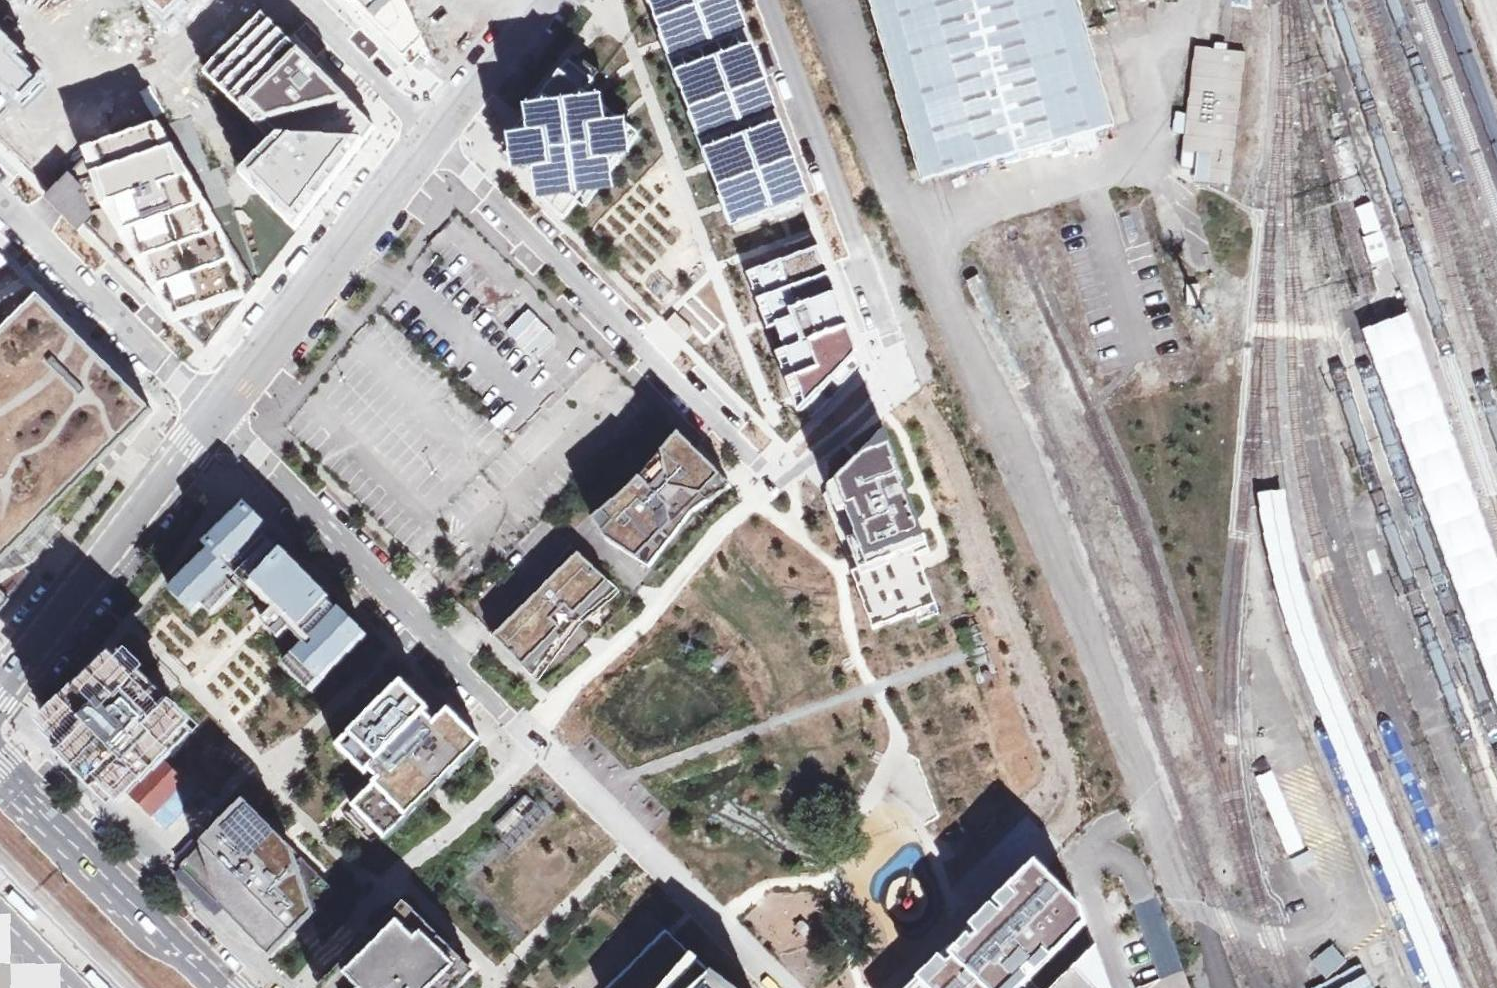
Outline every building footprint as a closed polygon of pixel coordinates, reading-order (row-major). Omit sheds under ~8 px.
[(162,21),(182,0),(141,0),(162,21)] [(422,67),(414,50),(394,0),(351,0),(374,22),(422,67)] [(491,0),(456,0),(468,26),(491,0)] [(732,248),(788,229),(804,224),(794,197),(802,194),(779,127),(752,49),(746,34),(735,0),(647,0),(668,60),(732,248)] [(921,181),(1115,124),(1079,0),(868,0),(921,181)] [(1157,0),(1143,0),(1146,9),(1158,6),(1157,0)] [(243,166),(299,225),(382,129),(261,6),(201,70),(265,135),(270,140),(243,166)] [(12,101),(22,110),(45,85),(38,78),(47,68),(0,23),(0,114),(12,101)] [(1247,51),(1196,45),(1184,149),(1182,168),(1192,180),(1232,185),(1247,51)] [(609,96),(601,75),(577,55),(536,108),(525,108),(527,119),(516,134),(508,136),(509,143),(500,155),(512,164),(512,172),(520,170),(523,173),(526,170),(534,169),(538,200),(545,199),(577,232),(614,191),(637,166),(609,96)] [(57,205),(205,345),(259,278),(221,188),(191,115),(161,110),(86,138),(49,191),(46,195),(57,205)] [(1369,203),(1354,208),(1363,234),(1360,239),(1369,264),(1389,257),(1369,203)] [(92,243),(71,263),(90,284),(111,264),(92,243)] [(747,272),(798,414),(857,355),(820,248),(747,272)] [(0,252),(0,266),(8,261),(0,252)] [(1198,284),(1186,284),(1186,304),(1198,304),(1198,284)] [(12,552),(28,537),(39,526),(104,461),(120,445),(154,412),(34,290),(32,292),(0,326),(0,564),(12,552)] [(1496,708),(1496,561),(1408,313),(1383,322),(1361,330),(1496,708)] [(833,480),(821,491),(871,630),(936,604),(921,563),(918,554),(931,550),(921,522),(909,490),(887,429),(857,457),(833,480)] [(706,491),(721,476),(678,433),(640,480),(628,491),(593,521),(606,540),(650,567),(681,529),(678,516),(688,505),(695,511),(705,505),(706,491)] [(732,487),(721,476),(706,491),(705,505),(732,487)] [(1256,492),(1260,522),(1268,563),(1296,660),(1430,987),(1462,987),(1457,976),(1399,838),(1341,696),(1317,634),(1298,566),(1290,527),(1287,508),(1285,491),(1256,492)] [(210,549),(170,589),(194,613),(239,567),(279,607),(263,623),(281,640),(297,625),(311,639),(295,655),(321,681),(367,635),(342,610),(339,612),(329,601),(331,599),(284,552),(282,554),(262,534),(269,527),(246,503),(205,544),(210,549)] [(577,627),(621,592),(572,547),(543,583),(523,600),(510,611),(491,635),(538,681),(553,661),(564,647),(571,637),(566,631),(572,623),(577,627)] [(0,564),(0,588),(10,599),(26,578),(21,574),(26,567),(12,552),(5,559),(0,564)] [(10,599),(0,588),(0,612),(10,599)] [(121,666),(51,733),(96,778),(117,798),(185,730),(145,690),(121,666)] [(426,714),(399,687),(346,740),(373,766),(371,769),(373,771),(381,779),(354,806),(380,832),(428,784),(476,736),(450,711),(430,730),(420,720),(426,714)] [(161,762),(129,793),(151,815),(177,790),(180,787),(183,784),(165,766),(161,762)] [(282,839),(246,803),(224,824),(216,833),(183,866),(228,911),(271,954),(301,924),(310,916),(306,911),(308,909),(289,852),(282,845),(279,842),(282,839)] [(549,821),(533,805),(502,837),(493,847),(509,862),(549,821)] [(1093,944),(1084,924),(1078,910),(1033,862),(906,987),(1049,987),(1093,944)] [(30,917),(34,914),(11,890),(5,895),(28,919),(30,917)] [(317,987),(318,987),(458,987),(480,967),(443,933),(440,924),(417,901),(408,892),(374,928),(368,934),(346,957),(342,961),(323,981),(317,987)] [(1158,897),(1132,906),(1157,978),(1184,968),(1158,897)] [(667,930),(609,987),(726,987),(667,930)] [(1093,944),(1049,987),(1112,987),(1093,944)] [(1346,960),(1331,944),(1311,961),(1327,978),(1346,960)] [(1313,987),(1375,987),(1361,962),(1313,987)] [(1136,985),(1137,987),(1192,987),(1184,968),(1157,978),(1136,985)] [(92,969),(86,974),(99,987),(110,987),(92,969)]
